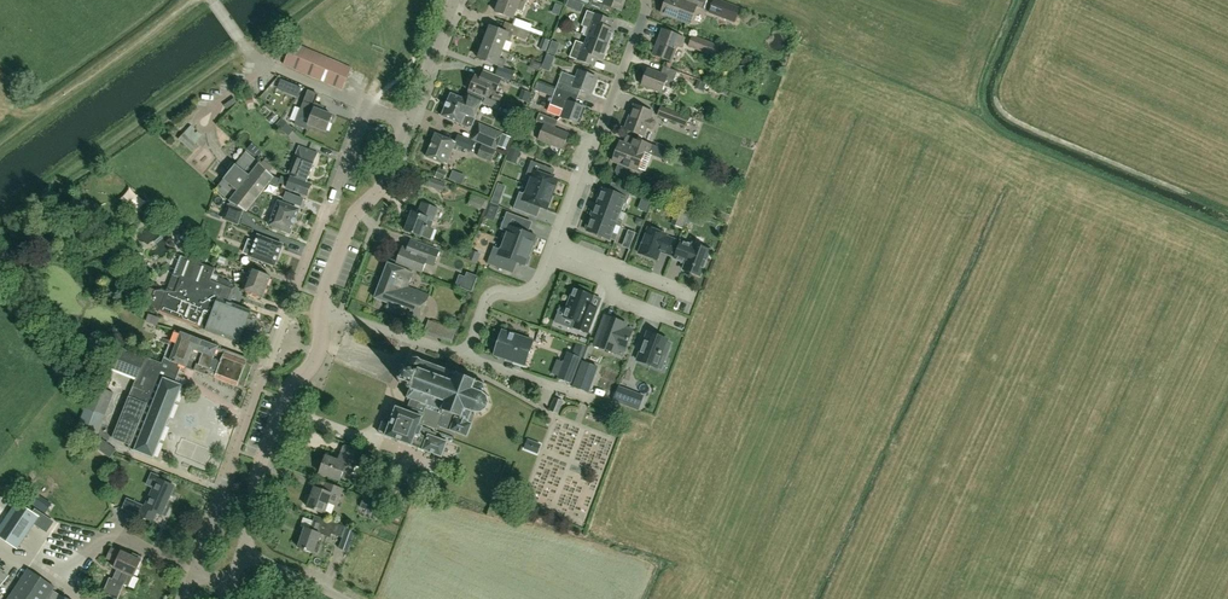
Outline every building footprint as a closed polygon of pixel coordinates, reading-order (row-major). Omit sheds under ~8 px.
[(496,12),(513,18),(516,8),(522,10),(525,2),(527,3),(528,0),(500,0),(496,12)] [(590,5),(612,13),(614,9),(621,11),(625,0),(604,0),(603,3),(595,0),(592,0),(590,5)] [(697,6),(701,8),(701,7),(705,8),(707,0),(706,0),(683,0),(683,1),(682,0),(666,0),(661,13),(690,24),(697,6)] [(709,12),(728,20),(734,6),(716,0),(713,0),(709,12)] [(588,37),(608,44),(614,29),(600,24),(603,16),(587,11),(582,25),(591,29),(588,37)] [(490,26),(484,42),(502,49),(505,40),(510,41),(512,35),(526,40),(529,31),(514,25),(506,22),(502,31),(490,26)] [(671,61),(677,45),(681,46),(684,38),(662,29),(653,54),(671,61)] [(718,45),(717,45),(692,35),(688,47),(714,56),(718,45)] [(603,59),(608,44),(588,37),(585,44),(576,40),(569,57),(585,63),(589,54),(603,59)] [(502,49),(484,42),(478,58),(499,66),(495,74),(511,80),(515,71),(503,67),(506,60),(499,57),(502,49)] [(351,68),(293,43),(284,64),(342,90),(351,68)] [(547,54),(542,67),(547,69),(550,62),(555,63),(555,57),(547,54)] [(647,69),(642,85),(661,92),(664,84),(671,87),(677,71),(663,66),(660,74),(647,69)] [(495,93),(501,77),(483,70),(481,77),(475,75),(469,91),(488,98),(490,93),(492,94),(491,98),(499,101),(501,96),(495,93)] [(562,72),(556,88),(573,94),(575,88),(590,93),(596,76),(579,70),(576,77),(562,72)] [(281,79),(277,88),(284,91),(289,82),(281,79)] [(706,84),(698,81),(695,88),(703,91),(706,84)] [(545,86),(538,83),(536,89),(541,92),(543,91),(545,86)] [(573,94),(556,88),(550,104),(564,110),(561,117),(578,123),(584,107),(570,101),(573,94)] [(326,132),(332,116),(322,112),(324,107),(315,103),(318,95),(309,91),(295,125),(306,129),(308,125),(326,132)] [(483,98),(468,92),(465,99),(451,93),(442,115),(471,128),(483,98)] [(634,105),(625,129),(644,136),(647,128),(651,130),(654,129),(656,123),(655,120),(650,119),(653,112),(634,105)] [(690,117),(661,106),(657,115),(680,124),(686,127),(690,117)] [(538,140),(563,149),(569,133),(555,128),(558,120),(539,113),(536,121),(544,124),(538,140)] [(501,134),(479,125),(473,139),(495,148),(501,134)] [(178,139),(193,153),(199,146),(184,133),(178,139)] [(458,145),(471,151),(475,142),(458,135),(455,142),(453,141),(436,134),(426,156),(444,164),(444,163),(446,164),(453,149),(456,150),(458,145)] [(499,146),(506,149),(511,137),(504,134),(499,146)] [(632,168),(637,170),(638,169),(645,171),(652,155),(664,160),(667,150),(654,145),(637,139),(633,147),(620,142),(613,161),(619,163),(616,171),(618,174),(626,177),(629,176),(632,168)] [(488,155),(486,160),(491,162),(496,150),(482,144),(479,152),(488,155)] [(288,175),(306,182),(318,153),(299,146),(288,175)] [(518,157),(521,151),(512,147),(509,154),(518,157)] [(246,211),(256,199),(260,194),(266,186),(270,182),(273,178),(274,176),(245,151),(216,189),(230,202),(243,210),(244,210),(246,211)] [(528,186),(552,195),(557,180),(543,174),(546,167),(531,161),(526,175),(531,177),(528,186)] [(444,179),(447,172),(438,169),(435,176),(444,179)] [(306,182),(288,175),(291,176),(290,180),(282,177),(279,182),(287,185),(287,188),(289,189),(306,196),(308,195),(311,186),(310,184),(306,182)] [(442,191),(445,183),(431,178),(428,186),(442,191)] [(546,209),(552,195),(528,186),(525,194),(520,192),(513,208),(528,214),(532,204),(546,209)] [(619,194),(605,188),(604,190),(602,189),(599,197),(601,197),(599,203),(622,212),(625,204),(628,205),(633,191),(622,187),(619,194)] [(126,197),(135,204),(141,195),(133,189),(126,197)] [(292,194),(284,191),(281,199),(289,202),(292,194)] [(260,194),(256,199),(276,207),(269,225),(288,232),(291,231),(299,211),(298,209),(260,194)] [(501,198),(494,195),(491,202),(498,205),(501,198)] [(228,205),(224,216),(239,221),(243,211),(242,210),(243,210),(230,202),(229,205),(228,205)] [(430,227),(437,208),(422,203),(418,214),(412,212),(405,230),(421,236),(430,239),(434,228),(430,227)] [(498,206),(489,203),(487,208),(496,211),(498,206)] [(599,203),(597,208),(594,208),(591,215),(594,216),(593,217),(616,226),(622,228),(624,223),(618,220),(622,212),(599,203)] [(689,214),(680,210),(677,217),(686,221),(689,214)] [(519,230),(524,219),(507,212),(500,229),(507,232),(504,240),(530,251),(533,245),(535,246),(538,238),(536,237),(536,236),(519,230)] [(586,229),(588,230),(588,232),(611,241),(611,240),(616,242),(619,236),(613,234),(616,226),(593,217),(591,222),(589,221),(586,229)] [(667,236),(650,229),(640,254),(657,261),(660,252),(671,256),(677,242),(666,238),(667,236)] [(629,247),(638,247),(639,232),(629,232),(629,247)] [(259,260),(275,266),(283,245),(258,235),(250,256),(251,257),(250,259),(258,262),(259,260)] [(530,251),(504,240),(500,249),(494,247),(487,264),(504,270),(508,259),(525,265),(525,264),(528,265),(531,257),(528,256),(530,251)] [(693,248),(682,243),(675,260),(686,264),(684,272),(700,278),(711,252),(694,246),(693,248)] [(397,260),(396,262),(422,272),(425,262),(433,265),(439,251),(420,244),(416,253),(402,247),(401,250),(397,250),(395,257),(397,260)] [(148,287),(144,295),(150,297),(152,298),(150,302),(153,307),(159,309),(159,311),(206,329),(238,342),(241,334),(249,337),(255,322),(247,319),(251,311),(230,302),(236,287),(230,285),(231,282),(219,277),(220,275),(213,272),(210,268),(183,257),(176,275),(174,274),(167,291),(162,289),(156,290),(152,289),(148,287)] [(429,295),(408,287),(413,272),(388,263),(375,298),(376,298),(389,303),(386,310),(418,322),(429,295)] [(242,289),(263,297),(271,277),(250,269),(242,289)] [(593,296),(574,289),(563,317),(575,321),(573,328),(588,333),(597,309),(590,306),(593,296)] [(624,327),(626,324),(607,317),(603,329),(601,328),(594,346),(615,353),(617,348),(624,350),(628,341),(628,342),(629,339),(632,330),(624,327)] [(533,341),(502,330),(494,354),(514,361),(513,363),(524,367),(525,365),(533,341)] [(167,353),(164,358),(183,366),(188,368),(194,370),(195,371),(195,370),(237,386),(238,385),(244,388),(252,364),(251,364),(253,359),(248,357),(181,332),(180,334),(175,331),(171,341),(170,345),(167,353)] [(666,342),(667,339),(648,332),(637,360),(656,368),(661,355),(666,357),(671,343),(666,342)] [(112,344),(103,365),(137,379),(136,381),(113,439),(129,445),(128,448),(134,450),(134,451),(153,458),(183,385),(176,383),(183,366),(164,358),(162,364),(151,359),(112,344)] [(557,360),(552,373),(559,376),(558,378),(572,384),(582,358),(567,352),(563,362),(557,360)] [(406,412),(422,417),(420,424),(436,430),(438,425),(451,430),(450,430),(467,436),(472,424),(471,423),(474,415),(475,415),(476,413),(481,413),(481,416),(482,415),(482,413),(486,410),(488,412),(489,411),(487,409),(489,404),(491,405),(492,403),(489,403),(488,398),(490,397),(489,396),(487,397),(483,394),(484,391),(485,388),(487,388),(487,387),(485,387),(484,385),(485,383),(484,383),(483,384),(478,382),(476,381),(477,379),(475,378),(475,381),(458,374),(459,372),(457,371),(456,374),(446,370),(447,368),(446,368),(436,365),(436,364),(435,363),(434,365),(423,361),(424,359),(423,359),(422,361),(419,359),(420,357),(419,357),(418,358),(414,358),(414,357),(413,357),(413,359),(411,362),(409,361),(409,362),(411,363),(410,366),(409,367),(409,368),(410,367),(411,367),(410,370),(406,368),(407,367),(405,366),(405,368),(403,367),(403,369),(404,369),(400,379),(399,379),(398,380),(400,381),(399,382),(400,383),(401,381),(407,384),(407,385),(407,386),(407,387),(408,387),(409,388),(410,388),(411,388),(408,397),(406,396),(406,397),(407,398),(407,400),(408,400),(409,398),(411,399),(406,412)] [(598,367),(583,362),(574,387),(588,392),(598,367)] [(188,368),(185,375),(191,377),(194,370),(188,368)] [(111,401),(114,392),(95,385),(91,393),(111,401)] [(636,393),(619,387),(613,401),(630,407),(636,393)] [(111,401),(91,393),(86,407),(105,415),(111,401)] [(558,413),(563,401),(555,398),(550,410),(558,413)] [(86,407),(77,430),(96,437),(105,415),(86,407)] [(419,426),(420,424),(422,417),(406,412),(396,408),(389,425),(382,422),(378,433),(385,436),(411,446),(412,445),(423,449),(422,450),(441,457),(447,442),(434,438),(436,434),(430,432),(430,430),(419,426)] [(191,421),(193,435),(206,433),(204,418),(191,421)] [(541,444),(527,438),(523,448),(537,453),(541,444)] [(115,450),(103,440),(97,448),(110,457),(115,450)] [(343,471),(344,472),(352,475),(358,459),(364,461),(367,454),(344,446),(338,460),(327,456),(320,473),(340,480),(343,471)] [(175,486),(158,478),(146,507),(143,506),(139,515),(154,522),(158,514),(162,517),(175,486)] [(342,489),(327,483),(324,491),(315,487),(307,507),(324,513),(328,503),(336,506),(342,489)] [(374,519),(380,504),(370,500),(364,515),(374,519)] [(0,529),(0,537),(17,548),(18,547),(34,523),(47,532),(54,522),(35,510),(33,513),(17,503),(0,529)] [(378,510),(374,520),(386,525),(390,516),(378,510)] [(310,530),(305,528),(298,547),(314,553),(321,534),(330,537),(332,532),(342,535),(345,526),(335,523),(335,522),(315,515),(313,522),(312,521),(310,530)] [(57,522),(61,538),(75,535),(70,518),(57,522)] [(348,552),(356,531),(346,527),(338,548),(348,552)] [(69,545),(77,542),(74,535),(67,538),(69,545)] [(116,562),(114,568),(117,569),(112,579),(110,578),(103,593),(116,598),(118,598),(124,584),(129,587),(130,586),(128,585),(132,576),(134,577),(141,560),(142,557),(133,553),(132,556),(121,551),(121,553),(111,548),(107,558),(116,562)] [(10,575),(0,567),(0,588),(10,575)] [(60,595),(53,590),(55,587),(28,569),(8,598),(69,598),(60,595)]
